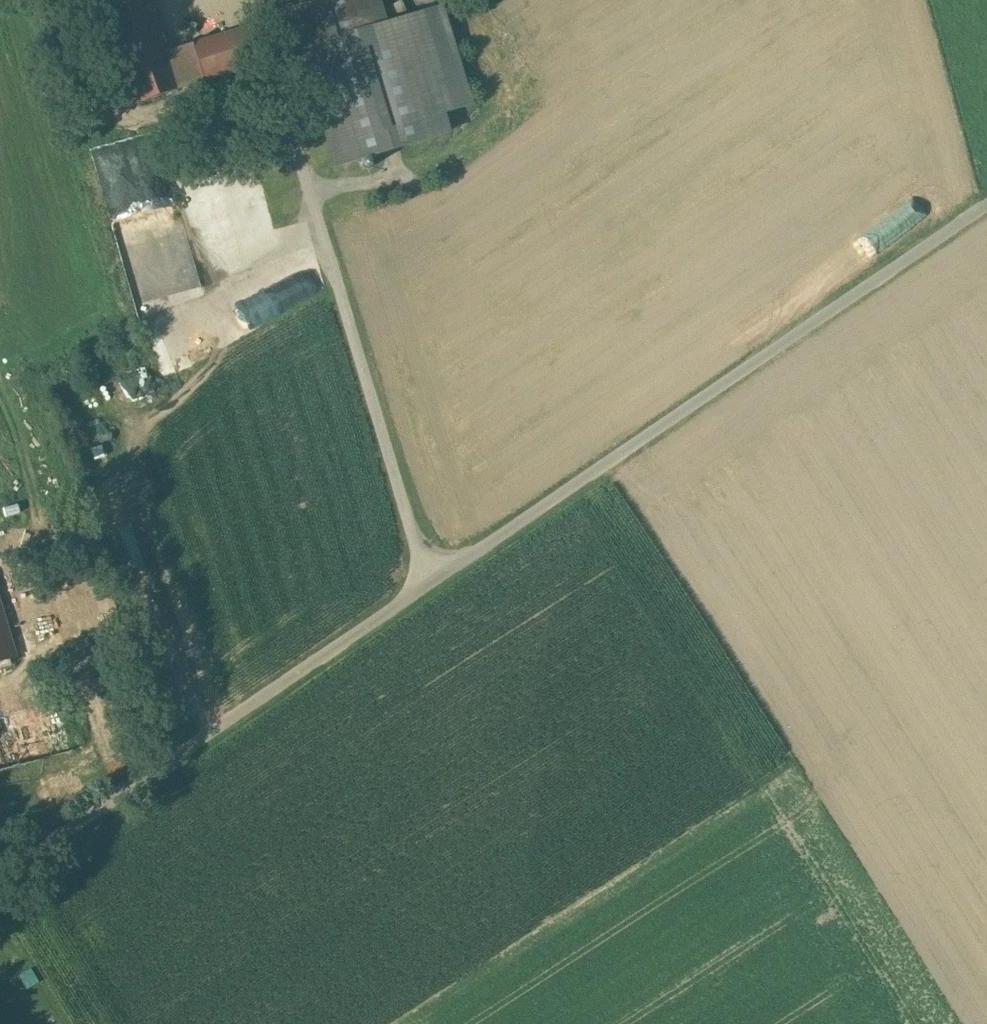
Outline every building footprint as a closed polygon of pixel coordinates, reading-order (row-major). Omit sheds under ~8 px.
[(100,13),(132,105),(180,89),(149,0),(139,0),(100,13)] [(299,48),(389,22),(382,0),(284,0),(299,48)] [(535,6),(534,0),(514,0),(515,10),(535,6)] [(389,22),(299,48),(335,169),(474,109),(444,5),(389,22)] [(247,26),(192,44),(205,84),(260,67),(247,26)] [(493,44),(484,48),(486,53),(477,57),(480,64),(497,57),(493,44)] [(164,128),(93,144),(102,187),(173,171),(164,128)] [(204,272),(271,254),(251,181),(202,195),(204,202),(220,197),(222,204),(201,210),(188,213),(204,272)] [(0,604),(0,667),(14,663),(0,604)]
